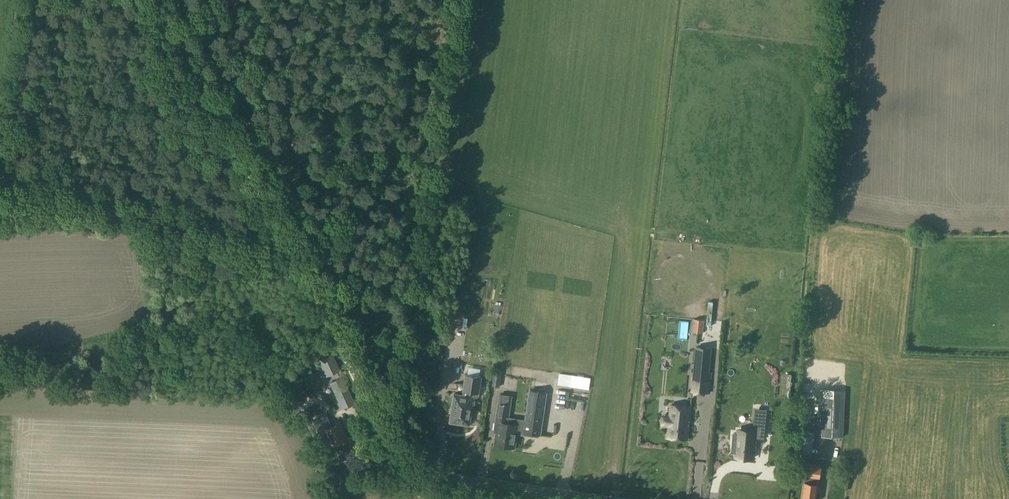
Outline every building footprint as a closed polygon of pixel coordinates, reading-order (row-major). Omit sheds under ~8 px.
[(702,333),(704,320),(694,319),(693,332),(702,333)] [(690,352),(687,398),(694,398),(695,386),(704,387),(706,353),(690,352)] [(338,370),(330,354),(319,359),(327,375),(338,370)] [(556,371),(555,383),(568,384),(569,372),(556,371)] [(493,384),(512,384),(512,373),(493,373),(493,384)] [(473,397),(475,397),(477,396),(478,394),(481,377),(462,374),(459,395),(454,394),(453,396),(452,395),(450,396),(450,401),(451,403),(452,403),(449,422),(469,425),(473,397)] [(353,403),(341,377),(330,382),(335,392),(334,393),(335,393),(337,396),(336,397),(337,397),(342,408),(353,403)] [(499,421),(498,431),(496,444),(513,447),(516,430),(523,431),(522,433),(540,435),(540,433),(541,433),(547,392),(529,389),(524,423),(517,422),(516,424),(507,422),(499,421)] [(499,421),(507,422),(511,395),(498,393),(495,416),(497,416),(494,431),(498,431),(499,421)] [(844,398),(823,397),(822,436),(843,437),(844,398)] [(658,421),(658,433),(665,433),(664,445),(685,446),(688,412),(667,411),(666,422),(658,421)] [(344,432),(339,422),(324,430),(328,438),(331,436),(334,443),(344,438),(341,433),(344,432)] [(794,453),(809,455),(812,432),(797,429),(794,453)] [(733,449),(730,468),(734,468),(733,480),(756,485),(763,441),(739,439),(738,450),(733,449)] [(802,498),(803,498),(815,498),(818,485),(815,484),(816,477),(819,478),(821,465),(802,462),(801,475),(806,476),(805,483),(802,498)]
